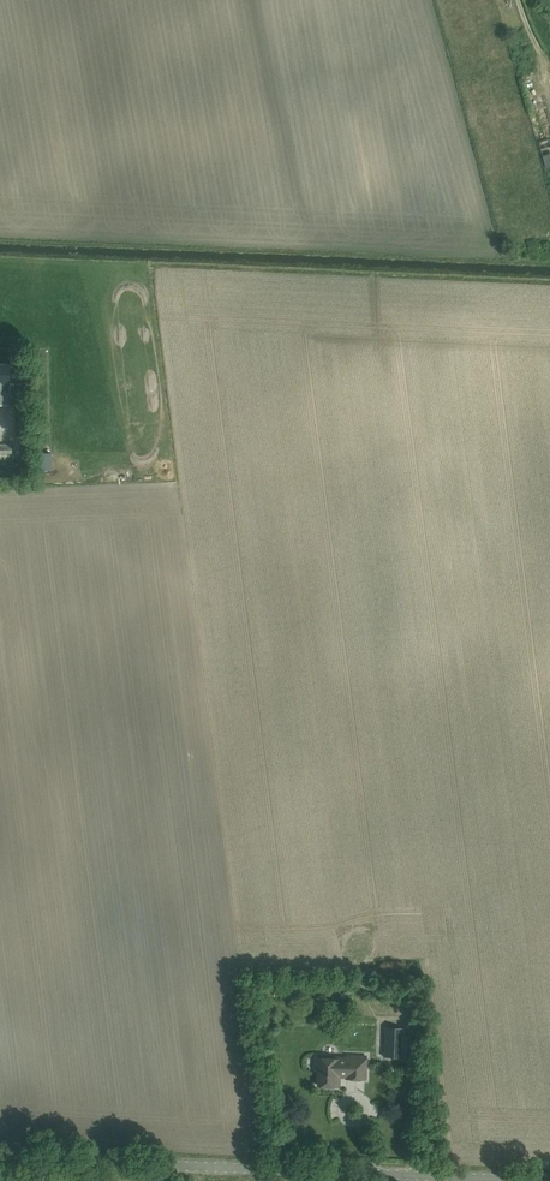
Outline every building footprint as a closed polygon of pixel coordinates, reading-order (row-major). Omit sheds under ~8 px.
[(10,365),(0,364),(0,404),(7,404),(7,392),(9,392),(8,382),(9,383),(10,365)] [(12,456),(12,443),(0,443),(0,456),(12,456)] [(382,965),(382,974),(405,973),(405,964),(382,965)] [(384,1057),(404,1058),(406,1027),(386,1027),(384,1057)] [(365,1079),(366,1056),(347,1056),(347,1058),(316,1057),(316,1070),(319,1070),(318,1086),(339,1087),(339,1078),(365,1079)]
